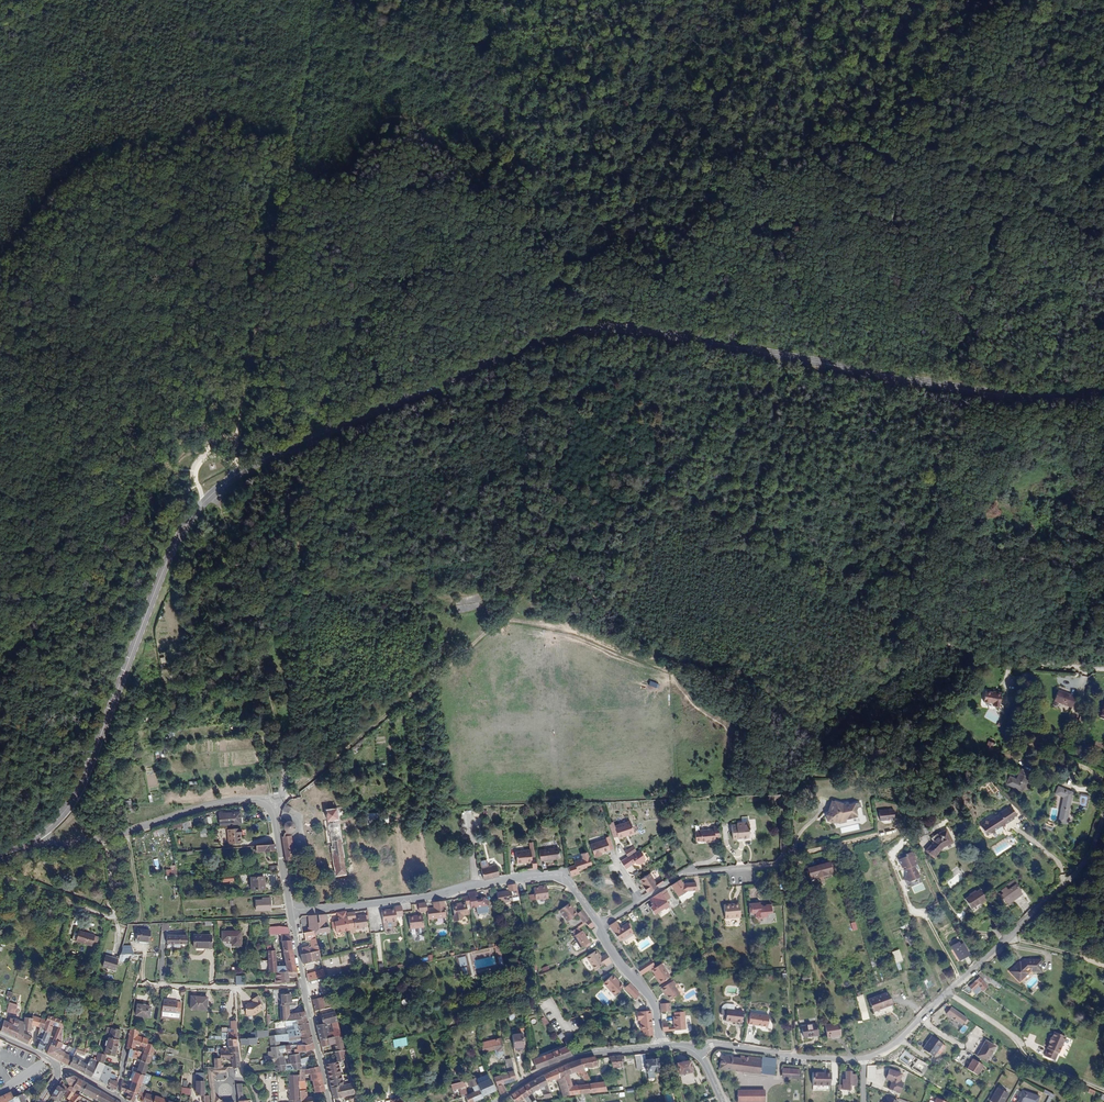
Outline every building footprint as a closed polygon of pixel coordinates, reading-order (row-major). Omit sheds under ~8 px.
[(480,602),(461,602),(460,611),(480,611),(480,602)] [(1005,694),(1001,694),(1001,695),(997,694),(990,693),(989,703),(996,705),(996,707),(1003,708),(1005,694)] [(1077,697),(1070,694),(1069,696),(1059,693),(1056,701),(1074,708),(1077,697)] [(1038,769),(1030,766),(1025,777),(1018,774),(1015,782),(1030,789),(1038,769)] [(324,774),(297,793),(298,796),(322,780),(324,784),(336,776),(334,773),(324,774)] [(1074,793),(1067,789),(1064,795),(1067,796),(1063,822),(1069,823),(1074,793)] [(1093,794),(1083,793),(1081,805),(1090,807),(1093,794)] [(294,806),(290,801),(284,805),(282,806),(281,809),(279,813),(286,814),(294,806)] [(985,821),(980,825),(987,835),(991,832),(994,833),(995,830),(1007,822),(1008,823),(1016,818),(1016,816),(1019,814),(1014,804),(1009,807),(1009,806),(1001,811),(1001,812),(989,819),(986,819),(985,821)] [(842,807),(832,806),(830,811),(832,812),(832,816),(830,816),(826,821),(828,827),(834,827),(836,824),(840,827),(847,825),(846,823),(857,819),(855,812),(858,810),(860,810),(859,805),(846,808),(846,806),(842,807)] [(230,825),(245,823),(244,812),(229,813),(230,825)] [(346,878),(335,813),(325,814),(326,823),(328,823),(336,879),(346,878)] [(613,818),(609,820),(614,835),(618,834),(619,836),(625,834),(624,833),(630,831),(630,833),(636,831),(631,818),(615,823),(613,818)] [(745,841),(748,836),(750,833),(748,818),(741,819),(742,825),(736,825),(735,827),(732,828),(733,842),(738,842),(738,841),(738,840),(741,839),(745,841)] [(183,829),(192,829),(191,821),(183,821),(183,829)] [(284,824),(283,824),(284,829),(285,831),(283,834),(283,837),(282,838),(285,860),(291,860),(290,857),(291,857),(287,832),(290,831),(291,829),(292,828),(292,826),(291,824),(290,823),(289,822),(287,822),(286,823),(284,824)] [(913,828),(915,836),(930,832),(928,825),(913,828)] [(1050,825),(1047,828),(1053,834),(1056,830),(1050,825)] [(164,827),(153,830),(155,837),(166,833),(164,827)] [(942,833),(936,839),(939,841),(930,851),(938,857),(948,845),(958,838),(950,827),(942,833)] [(244,829),(231,830),(231,843),(243,842),(242,834),(244,834),(244,829)] [(707,844),(712,843),(712,842),(716,842),(716,841),(719,841),(718,832),(715,832),(715,834),(700,835),(700,836),(696,836),(696,842),(699,842),(699,844),(707,844)] [(606,849),(615,846),(611,834),(607,835),(608,839),(595,843),(598,853),(604,852),(604,850),(606,849)] [(999,843),(1000,844),(995,849),(999,854),(1011,844),(1006,838),(999,843)] [(276,849),(275,843),(255,845),(255,851),(276,849)] [(635,844),(625,850),(629,855),(638,849),(635,844)] [(559,846),(540,849),(541,859),(560,857),(559,846)] [(630,856),(629,855),(622,860),(626,867),(633,863),(632,861),(636,859),(637,861),(643,862),(645,861),(646,857),(641,850),(630,856)] [(568,866),(568,867),(572,875),(580,872),(579,868),(586,866),(585,865),(590,863),(586,851),(581,853),(582,857),(575,859),(576,863),(568,866)] [(537,868),(536,855),(531,855),(530,852),(516,854),(517,865),(527,864),(532,863),(532,868),(537,868)] [(908,871),(906,872),(908,876),(905,882),(911,885),(912,884),(917,885),(919,882),(922,880),(918,872),(921,871),(913,854),(907,857),(908,858),(900,862),(903,870),(906,868),(908,871)] [(481,870),(480,870),(484,880),(498,874),(495,865),(487,867),(485,862),(484,861),(483,862),(480,863),(479,864),(481,870)] [(830,863),(822,864),(825,875),(827,875),(826,873),(832,872),(830,863)] [(822,864),(813,866),(815,877),(825,875),(822,864)] [(170,865),(171,869),(167,869),(167,877),(177,877),(176,865),(170,865)] [(815,877),(813,866),(806,867),(808,877),(815,875),(815,877)] [(948,881),(952,887),(964,878),(959,872),(948,881)] [(644,886),(649,893),(658,887),(656,884),(649,875),(641,880),(645,886),(644,886)] [(263,877),(249,878),(250,891),(264,890),(263,877)] [(693,898),(681,880),(672,886),(684,903),(693,898)] [(1030,899),(1018,882),(1009,889),(1008,887),(1003,891),(1004,893),(1000,895),(1007,904),(1011,901),(1010,899),(1015,896),(1016,898),(1017,897),(1023,904),(1030,899)] [(518,897),(523,896),(521,884),(513,885),(514,890),(502,892),(503,902),(518,900),(518,897)] [(553,884),(547,885),(547,887),(540,888),(540,893),(536,893),(537,899),(555,896),(553,884)] [(476,903),(476,907),(481,906),(482,907),(488,907),(488,905),(494,904),(494,900),(489,896),(488,896),(488,898),(482,899),(481,895),(483,894),(483,890),(474,891),(474,895),(476,903)] [(988,901),(981,890),(977,893),(976,892),(971,896),(970,898),(966,901),(972,910),(980,905),(982,905),(988,901)] [(671,908),(661,893),(650,900),(653,906),(649,908),(654,916),(660,913),(659,911),(665,908),(666,909),(666,910),(671,908)] [(471,904),(476,903),(474,895),(469,896),(470,901),(465,902),(465,903),(457,905),(458,915),(458,916),(458,920),(465,919),(468,916),(467,914),(472,913),(471,904)] [(269,899),(254,900),(255,911),(269,911),(269,899)] [(431,910),(432,919),(450,916),(448,900),(437,902),(438,906),(431,907),(431,910)] [(431,907),(430,902),(421,903),(423,911),(431,910),(431,907)] [(563,920),(573,914),(565,902),(555,909),(563,920)] [(762,905),(752,905),(752,914),(755,914),(755,918),(759,921),(764,921),(765,919),(770,919),(770,916),(775,915),(774,907),(768,907),(767,908),(763,908),(762,907),(762,905)] [(400,919),(407,918),(405,906),(397,907),(398,908),(393,909),(393,910),(385,912),(387,923),(400,921),(400,919)] [(742,919),(742,909),(733,909),(733,907),(726,908),(727,920),(742,919)] [(573,914),(580,923),(583,921),(586,918),(580,909),(573,914)] [(349,911),(340,912),(341,921),(335,922),(336,929),(339,929),(340,933),(352,931),(351,919),(350,912),(349,911)] [(369,925),(368,919),(368,915),(358,916),(358,911),(350,912),(351,919),(357,919),(358,929),(363,928),(363,926),(369,925)] [(329,933),(326,914),(317,915),(318,920),(316,920),(317,925),(309,927),(310,933),(315,931),(317,935),(324,934),(324,935),(327,934),(327,933),(329,933)] [(314,915),(306,916),(309,927),(317,925),(316,920),(314,915)] [(427,915),(413,917),(415,928),(423,927),(423,931),(430,930),(427,915)] [(587,928),(591,925),(586,918),(583,921),(587,928)] [(610,927),(620,942),(631,935),(628,930),(628,928),(627,926),(624,926),(619,929),(615,924),(610,927)] [(277,925),(269,925),(271,937),(282,935),(289,967),(278,968),(278,952),(273,952),(273,948),(268,948),(269,953),(266,953),(266,958),(269,958),(269,962),(261,963),(262,974),(277,974),(290,972),(297,971),(289,928),(277,925)] [(586,939),(584,936),(580,930),(578,931),(576,927),(570,930),(573,935),(571,936),(579,947),(583,945),(584,947),(589,943),(586,939)] [(151,931),(140,930),(139,941),(150,942),(151,931)] [(243,931),(224,931),(225,940),(234,940),(234,946),(244,946),(243,931)] [(301,934),(303,943),(310,941),(318,939),(317,935),(315,931),(310,933),(301,934)] [(171,948),(191,948),(191,937),(185,936),(185,935),(176,935),(176,937),(171,936),(171,948)] [(212,935),(195,936),(196,948),(213,948),(212,935)] [(983,942),(979,935),(970,941),(974,947),(983,942)] [(312,952),(320,950),(318,939),(310,941),(312,952)] [(959,942),(957,939),(951,943),(958,957),(967,952),(961,941),(959,942)] [(304,951),(305,954),(312,952),(310,941),(303,943),(304,951)] [(92,946),(76,942),(73,952),(90,956),(92,946)] [(899,969),(902,968),(900,962),(904,960),(900,949),(893,952),(899,969)] [(304,963),(305,964),(318,961),(317,959),(322,958),(320,950),(312,952),(305,954),(303,954),(304,963)] [(593,970),(601,964),(603,963),(599,957),(594,950),(584,956),(593,970)] [(603,966),(609,962),(604,954),(599,957),(603,963),(601,964),(603,966)] [(119,959),(107,956),(104,967),(116,971),(119,959)] [(459,957),(460,966),(467,965),(467,956),(459,957)] [(480,957),(473,958),(475,969),(494,965),(493,956),(480,959),(480,957)] [(1016,982),(1025,974),(1022,971),(1025,968),(1028,972),(1039,971),(1038,960),(1022,961),(1021,961),(1023,963),(1019,966),(1018,964),(1017,963),(1007,973),(1016,982)] [(638,970),(642,977),(649,972),(648,971),(655,967),(652,963),(651,961),(638,970)] [(662,986),(672,979),(663,966),(657,970),(654,972),(662,986)] [(470,979),(468,968),(462,969),(463,976),(465,976),(466,980),(470,979)] [(290,972),(277,974),(278,985),(282,985),(282,984),(290,983),(290,976),(298,976),(297,971),(290,972)] [(310,980),(327,976),(326,971),(309,974),(310,980)] [(621,986),(610,975),(601,984),(611,995),(621,986)] [(968,986),(967,988),(973,993),(978,988),(981,991),(983,993),(989,988),(979,979),(970,987),(968,986)] [(667,993),(669,997),(672,1001),(682,995),(677,987),(678,986),(675,982),(663,991),(665,994),(667,993)] [(633,999),(638,994),(627,983),(622,988),(633,999)] [(973,993),(967,988),(962,992),(969,997),(973,993)] [(978,988),(973,993),(976,996),(981,991),(978,988)] [(893,1005),(890,992),(870,998),(874,1011),(893,1005)] [(858,995),(862,1020),(869,1019),(865,994),(858,995)] [(283,1007),(283,1015),(292,1014),(291,1005),(293,1004),(292,995),(283,996),(284,1006),(283,1007)] [(209,998),(193,997),(192,1009),(208,1010),(209,998)] [(313,999),(316,1011),(320,1010),(326,1009),(324,997),(313,999)] [(260,998),(255,1001),(257,1004),(253,1007),(248,1007),(248,1016),(255,1015),(265,1010),(263,1006),(265,1005),(260,998)] [(163,1012),(182,1014),(184,1003),(179,1002),(180,1002),(165,1000),(163,1012)] [(11,1004),(9,1015),(16,1017),(19,1007),(11,1004)] [(660,1012),(670,1011),(669,1004),(659,1004),(660,1012)] [(736,1024),(744,1025),(746,1014),(736,1012),(736,1007),(729,1005),(727,1006),(725,1006),(724,1007),(723,1010),(729,1011),(728,1017),(727,1021),(736,1022),(736,1024)] [(139,1006),(136,1017),(150,1020),(153,1009),(139,1006)] [(339,1022),(335,1007),(326,1009),(320,1010),(323,1025),(329,1024),(333,1023),(339,1022)] [(959,1025),(964,1018),(948,1007),(943,1015),(959,1025)] [(643,1037),(652,1036),(650,1011),(636,1012),(637,1020),(640,1020),(641,1031),(642,1031),(643,1037)] [(292,1015),(292,1021),(299,1020),(307,1017),(307,1012),(292,1015)] [(683,1012),(674,1012),(675,1016),(672,1016),(673,1029),(685,1029),(683,1012)] [(24,1023),(22,1022),(20,1027),(22,1030),(18,1041),(32,1047),(34,1040),(25,1035),(27,1029),(35,1032),(37,1026),(41,1027),(45,1017),(36,1014),(34,1019),(27,1017),(24,1023)] [(51,1014),(49,1019),(46,1026),(51,1033),(53,1025),(65,1030),(66,1022),(51,1014)] [(283,1015),(285,1024),(291,1022),(292,1021),(292,1015),(292,1014),(283,1015)] [(768,1017),(748,1014),(746,1025),(767,1029),(768,1017)] [(49,1019),(45,1017),(41,1027),(45,1029),(40,1042),(42,1043),(39,1051),(45,1053),(51,1033),(46,1026),(49,1019)] [(301,1036),(292,1038),(293,1042),(312,1039),(307,1017),(299,1020),(300,1024),(302,1033),(300,1033),(301,1036)] [(814,1017),(801,1019),(803,1037),(817,1035),(814,1017)] [(10,1024),(6,1023),(3,1035),(18,1041),(22,1030),(20,1027),(22,1022),(12,1019),(10,1024)] [(229,1033),(228,1040),(238,1040),(238,1021),(232,1021),(232,1029),(235,1030),(235,1033),(229,1033)] [(838,1021),(823,1023),(825,1037),(839,1035),(838,1021)] [(285,1024),(279,1025),(280,1038),(291,1035),(291,1026),(291,1022),(285,1024)] [(321,1041),(342,1036),(339,1022),(333,1023),(335,1031),(330,1032),(329,1024),(323,1025),(318,1026),(321,1041)] [(1063,1035),(1051,1030),(1049,1036),(1048,1036),(1046,1041),(1044,1047),(1045,1047),(1041,1055),(1052,1059),(1055,1052),(1056,1052),(1063,1035)] [(142,1033),(134,1032),(129,1050),(133,1052),(138,1054),(139,1051),(148,1055),(147,1059),(153,1062),(157,1050),(150,1048),(151,1041),(141,1039),(142,1033)] [(55,1038),(54,1041),(62,1044),(64,1036),(58,1034),(57,1038),(55,1038)] [(115,1034),(113,1039),(113,1041),(121,1043),(123,1036),(115,1034)] [(275,1039),(276,1050),(283,1048),(283,1045),(289,1044),(290,1048),(314,1044),(312,1039),(293,1042),(292,1038),(291,1035),(280,1038),(275,1039)] [(524,1035),(515,1037),(516,1042),(517,1049),(526,1049),(524,1035)] [(334,1052),(346,1050),(342,1036),(321,1041),(322,1047),(333,1045),(334,1052)] [(943,1047),(929,1039),(921,1051),(933,1059),(935,1054),(938,1056),(943,1047)] [(220,1047),(219,1051),(225,1052),(240,1053),(238,1040),(228,1040),(227,1047),(220,1047)] [(244,1041),(241,1041),(242,1048),(265,1046),(264,1040),(262,1040),(244,1041)] [(409,1047),(407,1040),(395,1042),(395,1045),(393,1045),(393,1049),(409,1047)] [(54,1041),(50,1056),(64,1063),(66,1054),(60,1052),(62,1044),(54,1041)] [(121,1043),(113,1041),(111,1047),(109,1047),(108,1051),(110,1051),(108,1058),(116,1061),(121,1043)] [(507,1061),(503,1042),(486,1044),(488,1054),(497,1052),(500,1063),(507,1061)] [(995,1049),(986,1043),(979,1053),(988,1059),(995,1049)] [(314,1044),(290,1048),(290,1051),(295,1050),(296,1053),(315,1050),(314,1044)] [(66,1054),(64,1063),(74,1068),(77,1061),(69,1056),(73,1046),(68,1045),(67,1050),(66,1054)] [(909,1056),(911,1052),(904,1048),(904,1047),(897,1058),(905,1063),(907,1060),(902,1056),(904,1053),(909,1056)] [(276,1050),(277,1057),(277,1058),(286,1057),(286,1052),(285,1048),(283,1048),(276,1050)] [(344,1060),(348,1060),(346,1050),(334,1052),(334,1053),(335,1058),(326,1060),(327,1065),(344,1060)] [(548,1067),(570,1059),(564,1051),(547,1057),(548,1067)] [(138,1054),(133,1052),(131,1060),(140,1062),(142,1056),(138,1054)] [(225,1052),(225,1060),(230,1060),(230,1062),(234,1063),(235,1070),(242,1070),(240,1053),(225,1052)] [(641,1061),(639,1054),(633,1054),(636,1062),(641,1061)] [(721,1068),(762,1075),(764,1059),(750,1057),(747,1057),(747,1056),(743,1055),(742,1058),(734,1057),(734,1056),(727,1055),(727,1056),(723,1055),(721,1068)] [(926,1067),(929,1063),(916,1055),(910,1066),(923,1073),(924,1070),(915,1064),(917,1061),(926,1067)] [(622,1065),(620,1056),(616,1056),(609,1057),(614,1067),(622,1065)] [(277,1058),(278,1064),(279,1068),(288,1067),(287,1057),(286,1057),(277,1058)] [(537,1071),(548,1067),(547,1057),(536,1061),(537,1071)] [(775,1077),(778,1059),(765,1057),(764,1059),(762,1075),(775,1077)] [(597,1066),(594,1058),(583,1060),(572,1065),(576,1074),(580,1072),(582,1076),(585,1083),(589,1081),(584,1070),(597,1066)] [(658,1059),(646,1060),(646,1063),(642,1064),(645,1072),(656,1071),(655,1069),(659,1069),(658,1059)] [(965,1068),(976,1076),(982,1065),(972,1059),(969,1065),(967,1064),(965,1068)] [(140,1062),(131,1060),(128,1073),(135,1075),(138,1065),(143,1066),(140,1076),(147,1077),(152,1065),(145,1064),(140,1062)] [(326,1065),(329,1078),(341,1075),(340,1068),(345,1067),(344,1060),(327,1065),(326,1065)] [(90,1068),(77,1061),(74,1068),(87,1075),(90,1068)] [(90,1068),(87,1075),(93,1078),(100,1064),(98,1063),(94,1061),(90,1068)] [(690,1063),(678,1065),(681,1076),(692,1073),(690,1063)] [(783,1073),(794,1075),(794,1065),(784,1063),(783,1073)] [(100,1064),(93,1078),(100,1082),(105,1067),(100,1064)] [(873,1064),(865,1065),(865,1078),(865,1079),(867,1080),(873,1082),(873,1064)] [(279,1068),(279,1074),(298,1071),(303,1070),(302,1065),(295,1066),(288,1067),(279,1068)] [(794,1065),(794,1075),(801,1076),(802,1067),(794,1065)] [(105,1067),(100,1082),(110,1088),(112,1080),(114,1072),(105,1067)] [(496,1071),(496,1073),(498,1078),(510,1074),(507,1067),(500,1069),(500,1070),(496,1071)] [(591,1085),(589,1081),(585,1083),(586,1085),(576,1088),(570,1076),(573,1075),(569,1067),(558,1071),(562,1080),(566,1080),(572,1097),(594,1093),(591,1085)] [(319,1069),(319,1068),(312,1069),(313,1074),(314,1076),(319,1076),(322,1075),(321,1068),(319,1069)] [(904,1073),(891,1068),(887,1077),(891,1078),(892,1081),(890,1088),(901,1092),(905,1082),(901,1080),(904,1073)] [(303,1070),(298,1071),(298,1075),(299,1081),(306,1080),(306,1075),(305,1070),(303,1070)] [(558,1071),(544,1077),(548,1087),(560,1081),(562,1080),(558,1071)] [(645,1072),(649,1083),(652,1082),(650,1076),(656,1075),(656,1071),(645,1072)] [(850,1087),(853,1087),(853,1075),(850,1075),(850,1072),(845,1072),(845,1081),(842,1081),(842,1091),(850,1091),(850,1087)] [(196,1073),(196,1089),(198,1090),(199,1081),(204,1081),(204,1074),(196,1073)] [(213,1099),(221,1101),(222,1101),(218,1098),(216,1080),(221,1074),(210,1073),(213,1099)] [(511,1074),(498,1079),(502,1096),(507,1094),(506,1089),(518,1084),(515,1073),(511,1074)] [(830,1075),(812,1074),(811,1086),(812,1086),(811,1091),(827,1092),(828,1087),(829,1087),(830,1075)] [(69,1086),(68,1086),(73,1091),(74,1091),(75,1091),(79,1080),(72,1075),(64,1078),(69,1086)] [(136,1075),(134,1084),(143,1087),(145,1084),(147,1077),(140,1076),(136,1075)] [(287,1077),(287,1081),(289,1081),(290,1085),(299,1084),(299,1081),(298,1075),(287,1077)] [(329,1078),(331,1088),(349,1084),(348,1080),(343,1081),(341,1075),(329,1078)] [(530,1085),(536,1098),(544,1095),(547,1101),(554,1100),(551,1094),(550,1091),(548,1087),(544,1077),(542,1078),(530,1085)] [(326,1092),(323,1078),(315,1079),(316,1084),(317,1083),(319,1093),(326,1092)] [(494,1079),(482,1082),(484,1089),(486,1097),(498,1094),(494,1079)] [(85,1083),(79,1080),(75,1091),(77,1093),(77,1094),(79,1095),(80,1093),(85,1083)] [(112,1080),(110,1088),(118,1093),(120,1084),(112,1080)] [(562,1080),(560,1081),(567,1098),(572,1097),(566,1080),(562,1080)] [(198,1090),(196,1089),(196,1096),(204,1096),(204,1081),(199,1081),(198,1090)] [(472,1084),(471,1084),(473,1092),(476,1091),(484,1089),(482,1082),(472,1084)] [(594,1093),(611,1090),(610,1085),(605,1086),(604,1082),(591,1085),(594,1093)] [(57,1085),(51,1095),(58,1099),(61,1096),(66,1089),(63,1083),(60,1087),(57,1085)] [(97,1091),(85,1083),(80,1093),(87,1098),(93,1100),(97,1091)] [(354,1083),(349,1084),(331,1088),(334,1100),(352,1096),(353,1101),(350,1101),(357,1101),(354,1083)] [(132,1089),(124,1086),(123,1089),(140,1095),(142,1092),(143,1087),(134,1084),(132,1089)] [(301,1098),(299,1086),(299,1084),(290,1085),(290,1087),(291,1087),(291,1091),(289,1091),(289,1093),(291,1093),(291,1096),(290,1096),(290,1101),(294,1101),(301,1101),(301,1098)] [(299,1086),(301,1098),(308,1097),(307,1085),(299,1086)] [(193,1089),(183,1088),(182,1095),(191,1096),(193,1089)] [(520,1092),(526,1101),(527,1101),(535,1101),(534,1100),(533,1100),(530,1101),(529,1098),(530,1097),(525,1088),(520,1092)] [(66,1089),(61,1096),(66,1100),(71,1094),(66,1089)] [(140,1095),(123,1089),(122,1093),(130,1096),(128,1101),(131,1101),(138,1101),(140,1096),(140,1095)] [(475,1096),(477,1101),(479,1101),(487,1100),(486,1097),(484,1089),(476,1091),(478,1095),(475,1096)] [(998,1089),(992,1101),(1006,1101),(1009,1094),(998,1089)] [(1044,1092),(1050,1095),(1046,1101),(1052,1101),(1055,1094),(1045,1089),(1044,1092)] [(739,1092),(739,1101),(767,1101),(767,1090),(739,1092)] [(97,1091),(93,1100),(99,1101),(101,1101),(103,1095),(97,1091)] [(142,1092),(140,1095),(140,1096),(145,1098),(145,1099),(146,1100),(145,1101),(157,1101),(158,1098),(142,1092)] [(514,1101),(524,1101),(526,1101),(520,1092),(511,1098),(514,1101)] [(1024,1092),(1022,1101),(1040,1101),(1041,1097),(1024,1092)] [(18,1098),(15,1093),(12,1094),(11,1093),(0,1098),(0,1101),(10,1101),(18,1098)] [(66,1100),(64,1101),(76,1101),(77,1101),(80,1098),(71,1094),(66,1100)]
